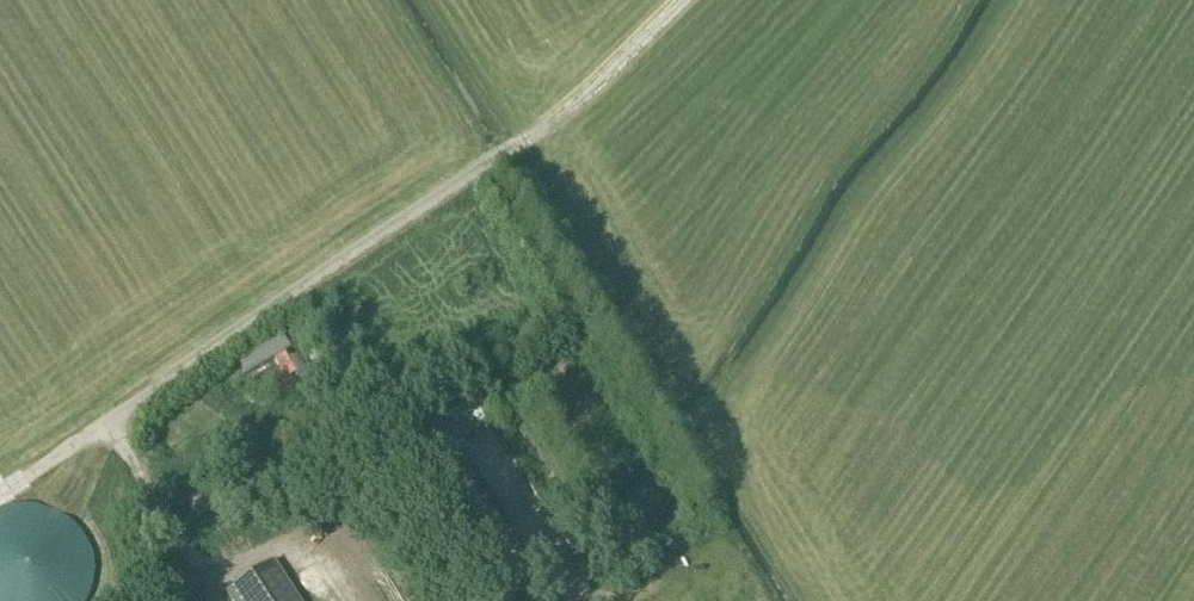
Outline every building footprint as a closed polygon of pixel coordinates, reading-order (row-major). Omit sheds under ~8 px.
[(248,372),(294,347),(285,331),(240,356),(248,372)] [(92,590),(95,574),(93,558),(88,543),(79,529),(68,518),(54,510),(39,505),(23,504),(7,507),(0,510),(0,600),(88,600),(92,590)] [(273,562),(226,592),(232,600),(298,600),(273,562)]
